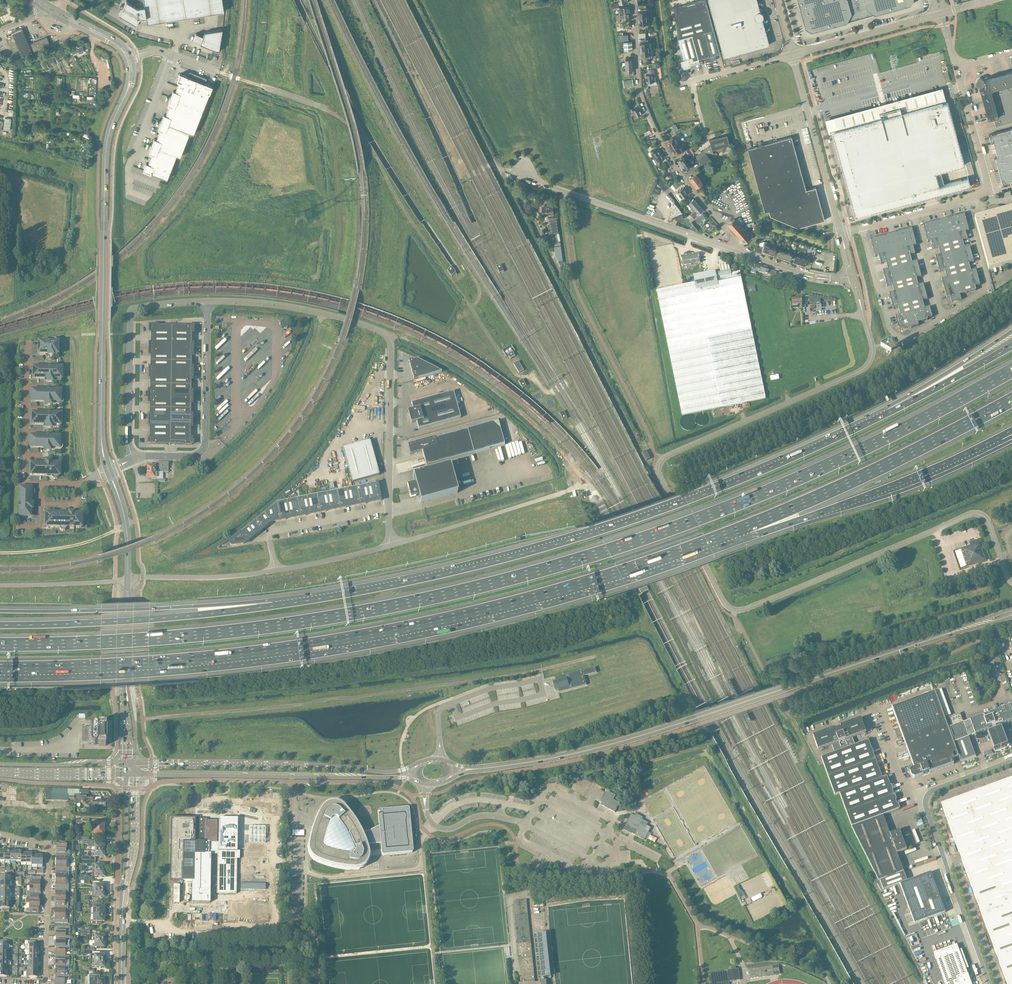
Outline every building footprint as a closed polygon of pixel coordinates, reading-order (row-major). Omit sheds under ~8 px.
[(126,0),(118,13),(136,23),(137,22),(141,21),(144,21),(145,21),(146,20),(147,24),(148,23),(148,24),(148,23),(171,20),(172,20),(173,19),(173,20),(174,20),(173,19),(197,16),(199,15),(199,16),(199,15),(222,12),(223,12),(224,11),(224,10),(222,0),(132,0),(131,3),(126,0)] [(692,34),(703,31),(714,29),(706,0),(702,0),(674,8),(678,38),(692,34)] [(737,53),(769,44),(763,22),(765,20),(761,17),(760,13),(762,9),(759,8),(757,0),(708,0),(724,57),(737,53)] [(851,13),(848,0),(798,0),(806,28),(812,31),(847,22),(849,18),(851,13)] [(849,18),(854,20),(861,19),(867,15),(869,10),(867,9),(864,0),(848,0),(851,13),(849,18)] [(867,9),(869,10),(875,14),(910,4),(913,0),(864,0),(867,9)] [(21,56),(50,45),(46,37),(37,41),(32,43),(32,42),(31,43),(29,44),(28,44),(23,30),(22,29),(22,28),(12,33),(12,34),(13,35),(21,56)] [(204,32),(202,36),(196,33),(195,35),(195,34),(195,35),(194,38),(193,39),(194,39),(193,40),(200,43),(199,44),(201,44),(201,45),(202,45),(213,49),(218,51),(219,51),(219,49),(222,29),(204,32)] [(703,31),(711,61),(716,59),(715,54),(720,53),(714,29),(703,31)] [(706,62),(711,61),(703,31),(692,34),(699,59),(704,57),(706,62)] [(700,62),(699,59),(692,34),(678,38),(684,59),(681,60),(682,68),(682,69),(691,66),(690,64),(700,62)] [(624,51),(632,50),(632,41),(624,41),(624,51)] [(647,83),(656,81),(654,69),(648,70),(649,74),(646,75),(647,83)] [(1011,121),(1011,71),(987,78),(984,79),(985,80),(984,80),(984,79),(983,79),(982,78),(981,77),(980,77),(979,77),(978,78),(977,79),(976,80),(976,81),(975,82),(976,83),(976,84),(977,85),(978,85),(979,86),(980,86),(981,86),(979,87),(980,90),(987,114),(988,118),(990,117),(993,116),(996,125),(1011,121)] [(143,169),(143,170),(144,170),(144,171),(149,173),(166,179),(167,179),(176,155),(180,157),(189,133),(193,134),(209,92),(212,87),(211,87),(212,86),(211,86),(205,83),(204,83),(206,78),(189,72),(187,76),(186,76),(181,74),(180,73),(179,74),(177,80),(177,81),(179,81),(177,86),(175,91),(173,90),(173,91),(172,92),(171,97),(170,97),(171,97),(170,98),(168,103),(168,104),(167,105),(169,105),(165,115),(164,114),(163,115),(163,116),(161,121),(161,122),(160,122),(159,127),(158,128),(158,129),(160,129),(156,139),(154,138),(154,139),(154,140),(152,145),(151,146),(149,151),(149,152),(149,153),(151,154),(148,163),(146,163),(146,164),(145,164),(143,169)] [(832,132),(855,217),(963,187),(970,185),(968,178),(961,180),(939,186),(936,172),(965,164),(962,153),(953,137),(957,135),(948,102),(943,103),(943,102),(946,101),(942,88),(883,104),(825,120),(829,133),(832,132)] [(638,109),(638,107),(632,110),(635,116),(642,114),(640,109),(638,109)] [(1011,128),(989,134),(989,135),(991,142),(993,141),(997,156),(995,157),(1003,185),(1002,185),(1011,183),(1010,183),(1010,180),(1011,180),(1011,131),(1011,128)] [(702,164),(710,158),(709,157),(713,153),(711,150),(730,145),(727,135),(709,140),(711,146),(709,146),(696,156),(702,164)] [(769,210),(818,197),(816,187),(806,189),(791,136),(767,143),(748,148),(765,212),(769,210)] [(670,148),(679,143),(676,138),(674,139),(673,137),(668,140),(669,141),(667,143),(670,148)] [(679,143),(670,148),(673,153),(675,152),(676,154),(681,151),(679,149),(682,148),(679,143)] [(652,158),(661,153),(658,149),(656,151),(655,149),(650,151),(654,157),(652,158)] [(661,153),(652,158),(654,161),(655,160),(657,163),(662,161),(661,159),(663,157),(661,153)] [(681,165),(686,162),(683,156),(677,160),(681,165)] [(686,162),(681,165),(684,170),(690,167),(686,162)] [(697,175),(698,174),(697,173),(696,173),(689,178),(693,183),(699,178),(697,175)] [(699,178),(693,183),(696,187),(703,183),(699,178)] [(682,198),(688,193),(683,187),(678,191),(682,198)] [(770,215),(798,227),(825,220),(818,197),(769,210),(770,215)] [(693,198),(687,204),(694,211),(696,209),(696,210),(700,206),(693,198)] [(672,209),(668,220),(671,221),(672,217),(682,213),(674,203),(672,205),(671,208),(672,209)] [(544,214),(553,213),(552,205),(548,206),(542,207),(543,213),(543,214),(544,214)] [(694,211),(690,214),(694,219),(695,218),(700,214),(699,213),(703,210),(700,206),(696,210),(696,209),(694,211)] [(1000,211),(998,210),(997,210),(996,209),(994,209),(993,209),(992,210),(990,210),(989,211),(988,212),(987,213),(987,214),(987,215),(975,218),(989,270),(1011,263),(1011,208),(1000,211)] [(700,214),(695,218),(701,225),(705,230),(708,228),(704,223),(705,221),(704,220),(707,218),(702,212),(700,214)] [(928,242),(931,241),(965,232),(968,231),(969,231),(964,213),(923,225),(928,243),(928,242)] [(557,222),(556,216),(553,217),(548,218),(550,226),(548,226),(549,234),(559,232),(557,222)] [(740,225),(737,221),(735,219),(728,225),(744,243),(753,235),(743,223),(740,225)] [(875,257),(916,245),(911,228),(870,239),(875,257)] [(939,251),(951,248),(963,245),(962,241),(967,240),(965,232),(931,241),(933,249),(938,247),(939,251)] [(768,253),(770,246),(771,243),(765,241),(765,242),(764,241),(760,243),(759,245),(763,247),(762,251),(763,251),(764,252),(765,252),(768,253)] [(770,246),(768,253),(771,254),(772,255),(773,255),(774,255),(776,248),(776,247),(776,245),(775,245),(774,247),(770,246)] [(887,266),(899,262),(911,259),(910,255),(914,254),(915,254),(913,246),(916,246),(916,245),(875,257),(879,256),(881,263),(886,262),(887,266)] [(954,259),(971,255),(969,247),(964,249),(963,245),(951,248),(954,259)] [(937,264),(954,259),(951,248),(939,251),(940,255),(935,256),(937,264)] [(783,258),(786,251),(780,249),(777,256),(778,257),(779,258),(781,258),(783,258)] [(786,251),(783,258),(786,259),(787,260),(788,260),(789,261),(792,253),(786,251)] [(689,255),(691,264),(700,263),(698,253),(689,255)] [(799,264),(801,256),(796,254),(793,262),(794,262),(795,263),(796,263),(799,264)] [(682,266),(691,264),(689,255),(680,256),(682,266)] [(957,271),(969,268),(968,264),(973,262),(973,263),(973,262),(971,255),(954,259),(957,271)] [(809,264),(810,259),(801,256),(799,264),(802,265),(803,266),(804,266),(805,266),(806,263),(809,264)] [(902,274),(919,269),(917,261),(916,261),(917,262),(912,263),(911,259),(899,262),(902,274)] [(945,274),(957,271),(954,259),(937,264),(939,272),(940,272),(944,270),(945,274)] [(885,278),(902,274),(899,262),(887,266),(888,269),(883,271),(885,278)] [(761,273),(763,267),(755,264),(754,269),(752,269),(751,272),(756,274),(757,271),(761,273)] [(763,267),(761,273),(764,274),(764,273),(767,274),(772,275),(771,278),(774,279),(776,273),(769,270),(770,269),(763,267)] [(960,282),(978,278),(975,270),(970,271),(969,268),(957,271),(960,282)] [(905,285),(917,282),(916,278),(921,277),(919,269),(902,274),(905,285)] [(680,285),(656,290),(662,316),(682,415),(737,404),(766,398),(749,316),(740,274),(737,275),(732,276),(730,270),(716,273),(715,270),(702,273),(693,275),(695,282),(680,285)] [(943,287),(960,282),(957,271),(945,274),(947,278),(942,279),(941,279),(943,287)] [(893,288),(905,285),(902,274),(885,278),(887,286),(892,285),(893,288)] [(964,294),(976,290),(975,286),(979,285),(980,285),(978,278),(960,282),(964,294)] [(908,297),(925,292),(923,284),(918,286),(917,282),(905,285),(908,297)] [(960,282),(943,287),(947,298),(950,297),(960,295),(964,294),(960,282)] [(891,301),(908,297),(905,285),(893,288),(894,292),(889,294),(889,293),(891,301)] [(911,308),(923,305),(922,301),(927,300),(925,292),(908,297),(911,308)] [(899,311),(911,308),(908,297),(891,301),(893,309),(898,307),(899,311)] [(911,308),(916,326),(919,326),(918,323),(927,320),(927,318),(932,317),(929,307),(924,309),(923,305),(911,308)] [(901,330),(916,326),(911,308),(899,311),(900,315),(895,316),(898,329),(901,330)] [(172,338),(172,326),(156,326),(149,326),(149,332),(150,332),(151,332),(150,338),(172,338)] [(172,338),(192,339),(192,333),(193,333),(193,326),(186,326),(172,326),(172,338)] [(172,350),(172,338),(150,338),(150,344),(149,343),(149,350),(172,350)] [(192,344),(192,339),(172,338),(172,350),(193,350),(193,344),(192,344)] [(50,342),(47,342),(47,343),(40,343),(40,342),(38,342),(38,350),(39,350),(39,352),(39,354),(48,354),(48,356),(49,356),(50,356),(52,356),(53,356),(53,355),(57,355),(57,352),(58,352),(58,351),(58,347),(58,346),(57,346),(57,343),(57,342),(57,341),(56,340),(55,340),(54,339),(53,339),(52,340),(51,340),(51,341),(50,342)] [(507,356),(508,356),(510,359),(515,356),(512,353),(514,351),(511,346),(504,351),(503,351),(506,357),(507,356)] [(171,362),(172,350),(149,350),(149,356),(150,356),(150,361),(171,362)] [(193,356),(193,350),(172,350),(171,362),(191,362),(191,356),(192,356),(193,356)] [(418,379),(441,373),(417,359),(413,360),(408,362),(409,362),(410,368),(412,374),(411,374),(412,374),(413,380),(418,379)] [(171,374),(171,362),(150,361),(150,367),(149,367),(149,373),(171,374)] [(519,373),(524,370),(518,361),(513,364),(519,373)] [(191,368),(191,362),(171,362),(171,374),(193,374),(193,368),(192,368),(191,368)] [(61,370),(61,367),(52,367),(52,366),(48,366),(48,367),(34,367),(34,366),(32,366),(32,374),(33,374),(33,376),(33,378),(48,378),(48,381),(48,382),(49,382),(51,382),(52,382),(52,381),(53,381),(61,381),(61,376),(62,376),(62,375),(62,371),(62,370),(61,370)] [(171,385),(171,374),(149,373),(149,379),(150,379),(150,385),(171,385)] [(192,380),(193,374),(171,374),(171,385),(191,386),(191,380),(192,380)] [(526,386),(527,386),(523,379),(522,379),(519,382),(523,388),(526,386)] [(171,397),(171,385),(150,385),(150,391),(149,391),(148,391),(148,397),(171,397)] [(191,391),(191,386),(171,385),(171,397),(192,398),(192,391),(191,391)] [(61,398),(60,397),(61,392),(60,392),(60,390),(50,390),(50,389),(47,389),(47,390),(32,390),(32,392),(32,393),(31,393),(32,393),(32,398),(31,398),(32,398),(32,399),(32,401),(47,401),(46,404),(47,404),(47,405),(48,405),(50,405),(51,405),(51,404),(60,404),(61,404),(62,404),(63,403),(63,402),(64,402),(64,401),(64,400),(63,399),(63,398),(62,398),(61,398)] [(412,411),(408,412),(409,415),(411,423),(416,422),(418,430),(460,418),(453,392),(411,403),(413,411),(411,411),(412,411)] [(171,409),(171,397),(148,397),(148,403),(149,403),(150,403),(149,409),(171,409)] [(192,404),(192,398),(171,397),(171,409),(191,409),(191,403),(192,403),(192,404)] [(171,421),(171,409),(149,409),(149,414),(148,414),(148,421),(171,421)] [(191,415),(191,409),(171,409),(171,421),(192,421),(192,415),(191,415)] [(48,428),(50,428),(51,428),(51,427),(52,427),(60,427),(60,422),(61,422),(61,421),(61,417),(61,416),(60,416),(60,413),(51,413),(51,412),(47,412),(47,413),(33,413),(33,412),(31,412),(31,419),(32,420),(32,422),(32,424),(47,424),(47,427),(47,428),(48,428)] [(171,433),(171,421),(148,421),(148,427),(148,426),(149,426),(149,432),(171,433)] [(192,427),(192,421),(171,421),(171,433),(190,433),(191,427),(192,427)] [(439,462),(505,444),(499,421),(436,438),(435,437),(408,445),(409,451),(410,454),(420,451),(422,451),(423,457),(426,466),(427,466),(428,466),(439,462)] [(170,444),(171,433),(149,432),(149,438),(148,438),(148,444),(155,444),(170,444)] [(190,439),(190,433),(171,433),(170,444),(184,445),(192,445),(192,438),(191,438),(191,439),(190,439)] [(60,443),(59,443),(60,438),(59,438),(59,436),(49,436),(49,435),(46,435),(46,436),(31,436),(31,438),(30,438),(30,439),(31,439),(31,444),(30,444),(31,444),(31,445),(31,447),(45,447),(45,450),(46,450),(46,451),(47,451),(49,451),(50,451),(50,450),(59,450),(60,450),(61,450),(61,449),(62,449),(62,448),(63,447),(63,446),(62,445),(62,444),(61,444),(60,444),(60,443)] [(370,441),(343,448),(352,482),(379,475),(370,441)] [(646,461),(650,459),(646,450),(642,453),(646,461)] [(59,476),(59,475),(59,473),(60,473),(60,472),(60,467),(60,466),(59,466),(59,461),(51,461),(51,460),(50,460),(47,460),(46,460),(46,463),(32,463),(32,465),(31,465),(31,467),(30,467),(30,475),(32,475),(32,474),(48,475),(48,474),(51,474),(51,475),(52,476),(52,477),(53,478),(54,478),(55,479),(56,479),(57,478),(58,477),(59,476)] [(146,471),(168,471),(168,462),(156,462),(156,466),(147,466),(147,468),(146,469),(146,471)] [(414,484),(407,486),(410,498),(417,496),(417,495),(418,495),(420,502),(420,503),(423,502),(457,493),(457,492),(456,492),(450,467),(450,466),(430,471),(413,476),(413,477),(415,484),(414,484)] [(168,472),(168,471),(146,471),(146,475),(147,475),(147,478),(151,478),(151,479),(156,479),(156,472),(168,472)] [(374,502),(380,501),(377,483),(367,485),(370,501),(374,501),(374,502)] [(366,503),(365,502),(370,501),(367,485),(357,487),(360,505),(366,504),(366,503)] [(32,488),(31,488),(29,488),(29,487),(28,487),(23,487),(22,487),(22,488),(20,488),(20,504),(19,504),(18,508),(19,508),(19,515),(19,517),(26,517),(26,516),(29,516),(31,516),(31,508),(32,508),(32,507),(33,507),(33,505),(32,505),(32,504),(31,503),(31,496),(32,496),(32,495),(33,495),(34,495),(34,494),(35,494),(35,493),(35,492),(35,491),(34,490),(34,489),(33,489),(33,488),(32,488)] [(354,506),(360,505),(357,487),(347,489),(350,505),(354,505),(354,506)] [(350,505),(347,489),(337,491),(340,509),(346,508),(346,507),(345,506),(350,505)] [(334,510),(340,509),(337,491),(327,493),(330,509),(334,508),(334,510)] [(330,509),(327,493),(317,495),(320,513),(326,512),(326,511),(325,510),(330,509)] [(320,513),(317,495),(307,497),(310,513),(314,512),(314,513),(314,514),(320,513)] [(310,513),(307,497),(297,499),(300,517),(306,516),(306,515),(305,514),(310,513)] [(294,518),(300,517),(297,499),(287,501),(290,517),(294,516),(294,517),(294,518)] [(286,519),(285,518),(290,517),(287,501),(277,503),(280,521),(286,520),(286,519)] [(274,521),(274,522),(280,521),(277,503),(276,503),(268,511),(270,521),(274,520),(274,521)] [(62,531),(63,531),(64,531),(65,530),(66,530),(66,529),(67,528),(67,527),(70,527),(70,528),(74,529),(74,528),(81,528),(81,527),(82,527),(82,524),(82,518),(82,515),(81,515),(74,514),(74,513),(73,513),(71,513),(70,513),(69,513),(69,514),(67,514),(67,513),(67,512),(66,512),(65,511),(64,511),(64,510),(63,510),(62,510),(62,511),(61,511),(60,512),(60,513),(59,513),(59,514),(47,514),(47,515),(46,515),(46,517),(46,524),(46,526),(46,527),(59,527),(59,528),(59,529),(60,530),(61,530),(61,531),(62,531)] [(270,521),(268,511),(264,514),(256,520),(262,529),(267,525),(266,524),(270,521)] [(262,529),(256,520),(248,527),(254,534),(257,531),(258,532),(257,532),(258,533),(262,529)] [(240,533),(247,542),(251,538),(250,537),(254,534),(248,527),(240,533)] [(233,546),(244,544),(247,542),(240,533),(230,540),(230,541),(229,543),(230,544),(231,545),(232,546),(233,546)] [(962,549),(955,552),(961,568),(968,566),(980,561),(980,559),(982,559),(985,560),(981,548),(985,547),(982,537),(969,542),(971,546),(962,549)] [(557,689),(558,693),(586,685),(584,676),(596,673),(595,667),(554,678),(555,682),(553,682),(555,689),(557,689)] [(942,710),(948,708),(941,689),(936,691),(942,710)] [(944,719),(943,714),(935,692),(892,707),(914,768),(910,770),(910,771),(911,776),(915,778),(923,775),(923,774),(924,773),(924,774),(925,774),(928,773),(928,772),(929,771),(929,773),(930,773),(954,764),(953,760),(955,759),(954,758),(958,756),(944,719)] [(988,729),(989,731),(987,732),(992,744),(994,749),(1007,744),(1005,738),(1001,727),(999,727),(999,726),(1011,721),(1011,705),(963,723),(968,737),(988,729)] [(944,719),(958,756),(960,762),(976,757),(973,751),(968,737),(963,723),(959,713),(944,719),(943,714),(944,719)] [(852,827),(883,816),(883,815),(899,809),(887,776),(882,778),(868,740),(855,745),(852,737),(866,732),(865,729),(863,725),(861,719),(840,726),(841,728),(837,729),(837,728),(835,728),(813,736),(816,743),(817,746),(818,750),(832,745),(835,753),(821,758),(823,763),(835,796),(840,794),(852,827)] [(106,727),(106,724),(99,724),(99,726),(97,726),(97,725),(96,725),(95,724),(94,724),(93,724),(93,725),(92,725),(92,726),(91,726),(91,727),(82,727),(82,742),(91,742),(91,743),(91,744),(92,744),(92,745),(93,745),(94,745),(95,745),(96,745),(97,744),(99,744),(99,746),(106,746),(106,743),(107,743),(107,727),(106,727)] [(1005,781),(1005,780),(1004,780),(1004,781),(989,786),(988,786),(989,787),(973,792),(958,798),(957,798),(941,804),(945,813),(944,813),(944,814),(945,814),(948,823),(947,823),(948,823),(951,832),(951,833),(952,833),(955,841),(954,842),(955,842),(958,851),(959,851),(962,860),(961,860),(961,861),(962,861),(965,869),(965,870),(969,879),(968,879),(969,879),(972,888),(971,888),(972,889),(975,897),(975,898),(976,898),(979,907),(978,907),(979,908),(979,907),(982,916),(982,917),(983,917),(986,925),(985,926),(986,926),(989,935),(993,944),(992,944),(992,945),(993,944),(996,953),(995,953),(996,954),(999,963),(1000,963),(1003,972),(1002,972),(1002,973),(1003,973),(1006,981),(1006,982),(1007,983),(1011,983),(1011,778),(1005,781)] [(51,789),(46,789),(46,801),(68,801),(68,803),(74,804),(74,800),(74,798),(78,798),(78,794),(79,794),(79,790),(51,789)] [(78,798),(78,799),(80,799),(86,799),(86,800),(93,800),(93,797),(88,796),(88,794),(88,790),(80,790),(79,790),(79,794),(78,794),(78,798)] [(605,792),(601,799),(601,801),(601,802),(602,803),(601,805),(615,812),(620,803),(613,800),(616,795),(608,791),(607,793),(605,792)] [(93,802),(91,802),(91,809),(93,810),(95,810),(96,809),(97,809),(99,811),(100,809),(102,809),(102,807),(105,807),(105,802),(102,802),(102,800),(96,800),(96,801),(96,802),(93,802)] [(369,851),(369,849),(368,847),(367,845),(381,844),(379,826),(363,834),(358,824),(352,815),(345,807),(342,805),(339,803),(335,802),(332,802),(328,803),(325,804),(323,807),(321,809),(316,818),(313,827),(310,836),(308,846),(308,849),(308,852),(310,855),(311,858),(314,860),(317,862),(326,865),(335,868),(345,869),(354,870),(358,870),(361,869),(364,867),(367,864),(368,861),(369,858),(370,854),(369,851)] [(413,851),(409,809),(408,808),(407,808),(379,810),(378,811),(378,812),(379,826),(381,844),(382,854),(382,855),(384,855),(389,855),(411,853),(412,852),(413,851)] [(623,829),(623,830),(623,829),(631,833),(631,834),(631,833),(644,840),(651,828),(647,826),(648,823),(642,819),(643,817),(636,813),(635,815),(631,814),(623,829)] [(880,881),(903,872),(896,853),(906,850),(905,846),(906,845),(905,842),(904,842),(899,831),(890,834),(883,816),(852,827),(879,881),(879,880),(880,881)] [(210,890),(211,854),(215,854),(216,855),(217,856),(217,858),(217,860),(217,892),(216,892),(216,893),(237,894),(237,892),(236,892),(237,860),(238,860),(238,859),(243,859),(243,858),(239,858),(240,852),(240,851),(237,851),(237,823),(237,818),(219,818),(219,822),(218,822),(218,821),(207,821),(207,818),(197,818),(195,818),(171,817),(170,882),(183,882),(183,881),(192,881),(192,892),(199,892),(199,894),(209,894),(207,894),(207,891),(210,891),(210,890)] [(265,827),(249,826),(249,831),(249,834),(249,843),(265,843),(265,827)] [(105,851),(106,845),(95,845),(95,841),(82,841),(82,845),(90,845),(93,845),(93,847),(96,847),(95,851),(105,851)] [(57,853),(69,854),(69,850),(67,850),(67,845),(66,845),(67,842),(59,842),(59,845),(56,844),(56,850),(57,850),(57,853)] [(87,857),(81,857),(82,860),(96,861),(96,857),(105,857),(105,851),(95,851),(95,854),(88,854),(87,857)] [(69,857),(69,854),(57,853),(57,856),(56,856),(56,862),(66,862),(66,857),(69,857)] [(96,864),(96,861),(82,860),(82,864),(90,864),(93,865),(93,870),(105,871),(105,865),(96,864)] [(66,868),(66,862),(56,862),(56,868),(57,868),(57,871),(69,871),(69,870),(69,868),(66,868)] [(69,874),(69,872),(69,871),(57,871),(57,874),(56,874),(56,879),(66,880),(66,874),(69,874)] [(880,881),(883,890),(900,884),(914,924),(945,912),(934,883),(931,873),(907,881),(903,872),(880,881)] [(30,886),(40,886),(40,881),(39,880),(39,877),(27,877),(27,880),(30,881),(30,886)] [(66,885),(66,880),(56,879),(55,885),(56,885),(56,888),(68,888),(68,885),(66,885)] [(40,892),(40,886),(30,886),(30,891),(27,891),(27,894),(39,895),(39,892),(40,892)] [(736,887),(742,900),(746,899),(742,891),(741,891),(738,886),(736,887)] [(68,892),(68,888),(56,888),(56,891),(55,891),(55,897),(65,897),(66,892),(68,892)] [(39,898),(39,895),(27,894),(27,898),(29,898),(29,903),(39,903),(40,898),(39,898)] [(65,902),(65,897),(55,897),(55,902),(56,902),(56,906),(68,906),(68,902),(65,902)] [(518,956),(518,958),(519,958),(522,983),(519,983),(547,983),(547,980),(538,981),(539,983),(535,983),(531,942),(526,899),(513,901),(517,939),(517,941),(519,956),(518,956)] [(10,903),(0,903),(0,908),(2,908),(2,911),(9,912),(9,908),(10,903)] [(39,909),(39,903),(29,903),(29,908),(26,908),(26,912),(38,912),(38,909),(39,909)] [(99,906),(99,903),(92,903),(92,907),(93,907),(93,914),(106,914),(106,911),(104,910),(104,906),(99,906)] [(68,909),(68,906),(56,906),(56,909),(55,909),(55,914),(65,914),(65,909),(68,909)] [(65,920),(65,914),(55,914),(55,920),(56,920),(55,923),(68,923),(68,920),(65,920)] [(106,917),(106,914),(93,914),(93,921),(92,921),(92,925),(99,925),(99,921),(104,921),(104,918),(106,917)] [(66,936),(66,931),(70,931),(70,926),(56,926),(56,933),(54,933),(54,936),(56,936),(66,936)] [(542,934),(540,934),(534,935),(539,978),(542,978),(548,977),(551,977),(548,956),(544,957),(544,954),(548,954),(546,933),(545,934),(542,934)] [(70,936),(66,936),(56,936),(56,942),(54,942),(54,946),(56,946),(65,946),(65,941),(70,941),(70,936)] [(9,949),(9,941),(2,940),(2,944),(0,944),(0,949),(9,949)] [(28,950),(38,950),(38,944),(35,944),(35,941),(28,941),(28,950)] [(934,953),(945,983),(971,983),(967,974),(956,945),(934,953)] [(70,946),(65,946),(56,946),(55,952),(54,952),(54,956),(55,956),(55,955),(65,956),(65,955),(65,950),(69,951),(70,946)] [(69,956),(65,955),(65,956),(55,955),(55,956),(55,962),(53,962),(53,965),(55,965),(65,965),(65,960),(69,960),(69,956)] [(69,965),(65,965),(55,965),(55,971),(53,971),(53,975),(55,975),(65,975),(65,970),(69,970),(69,965)] [(778,965),(748,970),(750,979),(780,974),(778,965)] [(736,967),(731,967),(731,970),(708,973),(709,983),(729,983),(728,982),(740,980),(738,968),(736,969),(736,967)] [(65,975),(55,975),(55,981),(53,981),(53,983),(64,983),(65,980),(69,980),(69,975),(65,975)] [(98,975),(89,975),(89,983),(105,983),(105,979),(100,979),(100,975),(98,975)]
